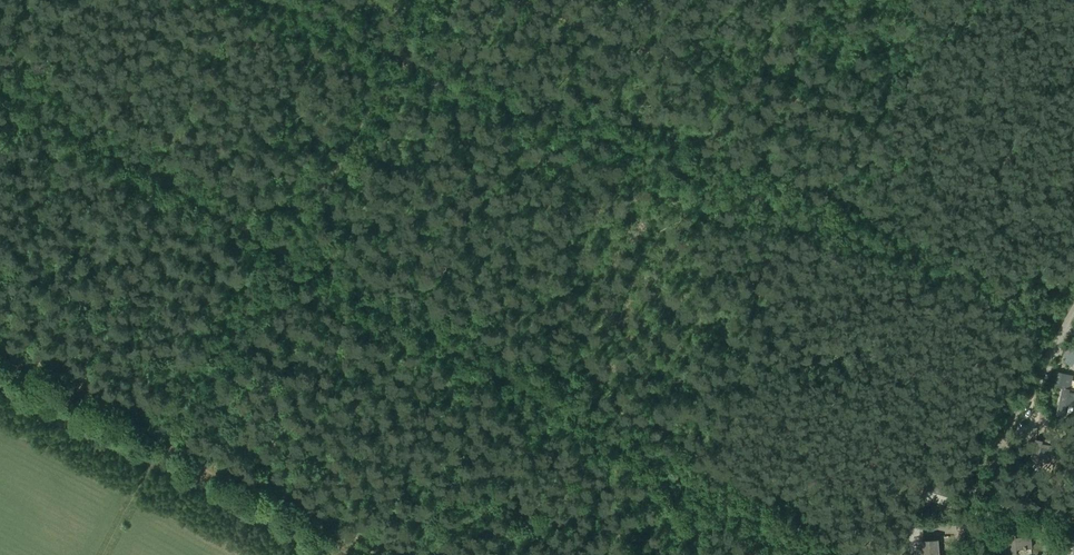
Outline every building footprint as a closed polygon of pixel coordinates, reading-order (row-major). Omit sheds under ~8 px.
[(1066,357),(1063,361),(1072,366),(1073,362),(1073,345),(1066,357)] [(1065,408),(1073,410),(1073,392),(1069,391),(1073,375),(1057,371),(1054,386),(1062,387),(1058,406),(1065,408)] [(1042,443),(1043,440),(1036,439),(1032,458),(1039,460),(1040,455),(1055,458),(1057,446),(1042,443)] [(927,476),(926,480),(929,481),(924,498),(945,504),(950,487),(935,483),(937,479),(927,476)] [(982,541),(984,527),(973,525),(971,540),(982,541)] [(997,540),(998,554),(1007,554),(1017,554),(1016,549),(1031,548),(1030,536),(1015,537),(1015,534),(1008,535),(1008,540),(997,540)] [(923,554),(926,554),(938,554),(937,540),(922,541),(923,554)]
